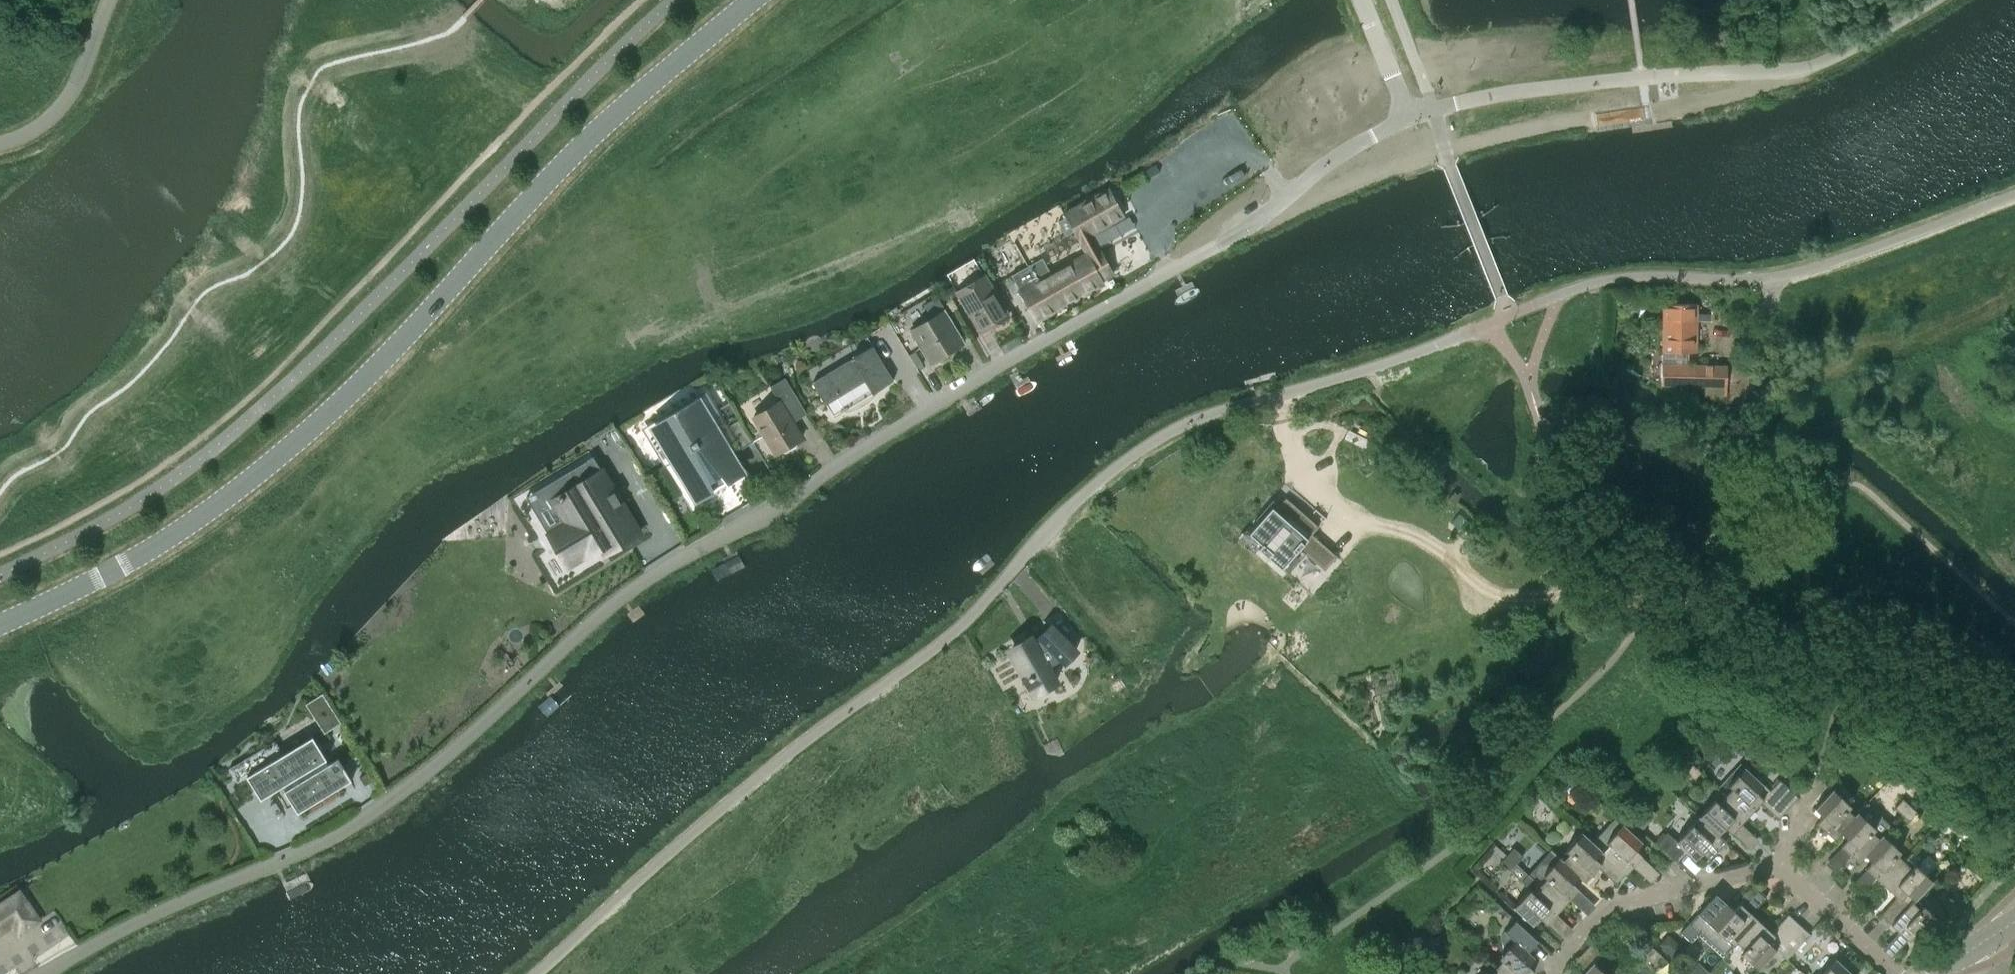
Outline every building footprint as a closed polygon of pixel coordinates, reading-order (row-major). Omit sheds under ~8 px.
[(1089,254),(1088,254),(1103,281),(1114,275),(1091,235),(1124,217),(1108,188),(1066,212),(1089,254)] [(1051,222),(1039,230),(1048,242),(1060,234),(1051,222)] [(1029,251),(1043,244),(1036,231),(1022,238),(1029,251)] [(995,248),(1005,265),(1020,256),(1010,239),(995,248)] [(1105,285),(1103,281),(1088,254),(1052,274),(1043,257),(1015,273),(1025,289),(1022,291),(1039,322),(1105,285)] [(987,278),(960,294),(984,333),(1010,317),(987,278)] [(953,286),(946,290),(950,298),(957,294),(953,286)] [(1696,351),(1696,320),(1711,320),(1711,319),(1719,319),(1719,309),(1711,309),(1711,313),(1696,313),(1697,304),(1663,303),(1662,351),(1661,364),(1661,384),(1702,386),(1702,397),(1726,397),(1726,365),(1688,364),(1688,351),(1696,351)] [(947,312),(912,333),(932,365),(967,344),(947,312)] [(850,410),(851,412),(856,410),(860,408),(865,406),(869,403),(872,400),(876,397),(875,395),(895,383),(874,349),(815,385),(827,406),(838,399),(845,410),(842,412),(844,414),(850,410)] [(1737,410),(1767,389),(1754,368),(1739,378),(1744,387),(1728,397),(1737,410)] [(756,420),(777,456),(784,452),(786,454),(799,447),(800,444),(805,441),(790,416),(804,407),(788,379),(773,389),(782,404),(756,420)] [(695,410),(666,428),(708,498),(737,480),(695,410)] [(639,533),(593,457),(540,488),(561,523),(551,529),(572,565),(603,546),(606,552),(606,553),(639,533)] [(1249,532),(1246,536),(1258,547),(1282,568),(1299,548),(1324,570),(1337,556),(1312,534),(1318,526),(1285,497),(1279,505),(1275,509),(1264,521),(1261,518),(1259,521),(1249,532)] [(1031,636),(1012,647),(1029,678),(1037,692),(1056,681),(1048,667),(1060,659),(1063,662),(1076,650),(1051,625),(1039,638),(1035,643),(1031,636)] [(341,722),(322,692),(305,703),(324,733),(341,722)] [(238,783),(248,777),(263,800),(283,787),(299,812),(343,785),(315,740),(285,758),(275,742),(230,770),(238,783)] [(1692,765),(1685,772),(1694,780),(1701,773),(1692,765)] [(1769,790),(1770,790),(1744,766),(1728,784),(1731,788),(1725,795),(1748,816),(1760,802),(1778,818),(1788,807),(1769,790)] [(1798,797),(1779,779),(1770,790),(1769,790),(1788,807),(1798,797)] [(1834,839),(1840,832),(1840,831),(1854,816),(1854,815),(1847,809),(1850,805),(1832,789),(1815,808),(1822,815),(1816,822),(1834,839)] [(1748,816),(1725,795),(1718,802),(1714,799),(1698,817),(1702,820),(1718,834),(1725,827),(1731,833),(1748,816)] [(1593,796),(1587,803),(1595,811),(1602,804),(1593,796)] [(1909,805),(1902,799),(1894,808),(1901,814),(1909,805)] [(1917,812),(1909,805),(1901,814),(1909,821),(1917,812)] [(1854,816),(1840,831),(1840,832),(1847,838),(1841,845),(1859,862),(1865,855),(1865,854),(1879,838),(1878,838),(1872,832),(1875,828),(1857,811),(1854,815),(1854,816)] [(1669,830),(1677,837),(1692,821),(1683,814),(1669,830)] [(1635,849),(1642,842),(1615,817),(1592,841),(1603,852),(1626,873),(1642,855),(1635,849)] [(1702,820),(1695,827),(1692,824),(1676,840),(1667,832),(1656,843),(1675,860),(1684,850),(1695,859),(1702,852),(1709,858),(1725,840),(1718,834),(1702,820)] [(1626,873),(1603,852),(1592,841),(1582,832),(1565,850),(1569,853),(1563,860),(1562,861),(1579,875),(1578,875),(1585,882),(1598,867),(1616,884),(1626,873)] [(1865,854),(1865,855),(1872,861),(1866,868),(1883,884),(1904,861),(1896,854),(1900,851),(1882,834),(1878,838),(1879,838),(1865,854)] [(1522,855),(1513,847),(1507,855),(1516,863),(1522,855)] [(1528,874),(1540,885),(1563,906),(1579,888),(1572,882),(1578,875),(1579,875),(1562,861),(1563,860),(1551,849),(1528,874)] [(1516,863),(1507,855),(1500,862),(1521,881),(1528,874),(1516,863)] [(1904,861),(1883,884),(1897,897),(1880,914),(1891,924),(1912,902),(1932,881),(1914,864),(1911,868),(1904,861)] [(1563,906),(1540,885),(1533,892),(1530,889),(1513,907),(1533,925),(1540,917),(1547,923),(1563,906)] [(1734,910),(1726,903),(1715,893),(1689,922),(1724,955),(1736,942),(1757,919),(1751,913),(1766,896),(1756,886),(1740,903),(1734,910)] [(20,890),(0,904),(0,935),(13,925),(19,934),(40,920),(20,890)] [(1953,900),(1945,909),(1953,916),(1961,907),(1953,900)] [(1912,902),(1891,924),(1909,940),(1915,934),(1923,941),(1940,921),(1923,905),(1919,908),(1912,902)] [(1771,932),(1757,919),(1736,942),(1744,949),(1740,952),(1758,969),(1776,949),(1782,942),(1799,924),(1788,914),(1771,932)] [(1505,931),(1501,936),(1502,940),(1502,944),(1502,948),(1502,952),(1501,952),(1501,954),(1499,957),(1502,960),(1495,967),(1503,973),(1531,973),(1534,971),(1527,965),(1535,957),(1524,947),(1534,937),(1515,920),(1505,931)] [(1799,924),(1782,942),(1793,952),(1809,934),(1799,924)] [(1793,952),(1782,942),(1776,949),(1787,958),(1793,952)] [(1594,963),(1603,953),(1591,943),(1574,961),(1584,971),(1582,973),(1606,973),(1594,963)] [(1659,954),(1652,947),(1644,956),(1651,962),(1659,954)] [(1836,958),(1821,973),(1853,973),(1836,958)]
